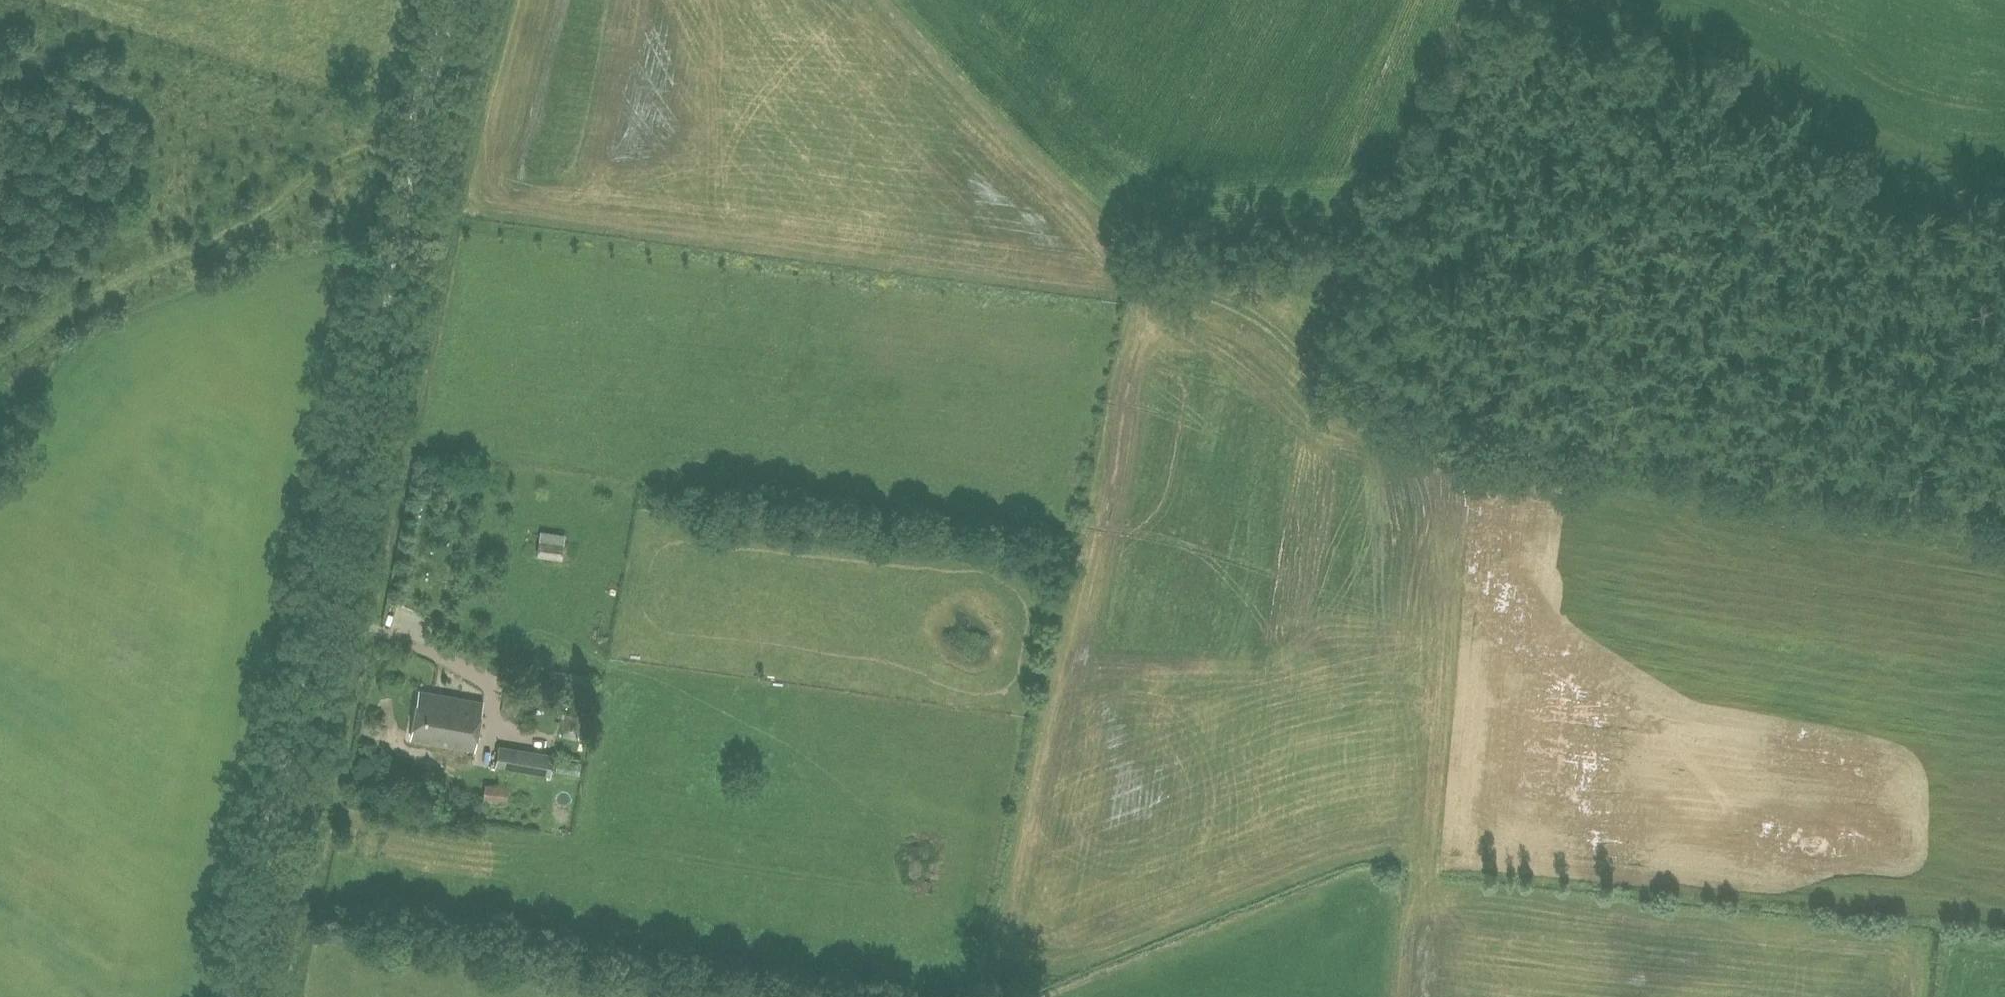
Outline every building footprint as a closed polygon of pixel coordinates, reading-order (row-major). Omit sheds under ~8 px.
[(537,555),(561,558),(563,542),(539,539),(537,555)] [(505,689),(500,713),(504,717),(521,720),(526,693),(505,689)] [(482,701),(419,690),(410,738),(474,749),(482,701)] [(550,710),(558,711),(554,731),(578,735),(584,700),(553,694),(550,710)] [(553,755),(499,745),(495,765),(550,774),(553,755)] [(484,782),(482,799),(507,802),(509,786),(484,782)]
